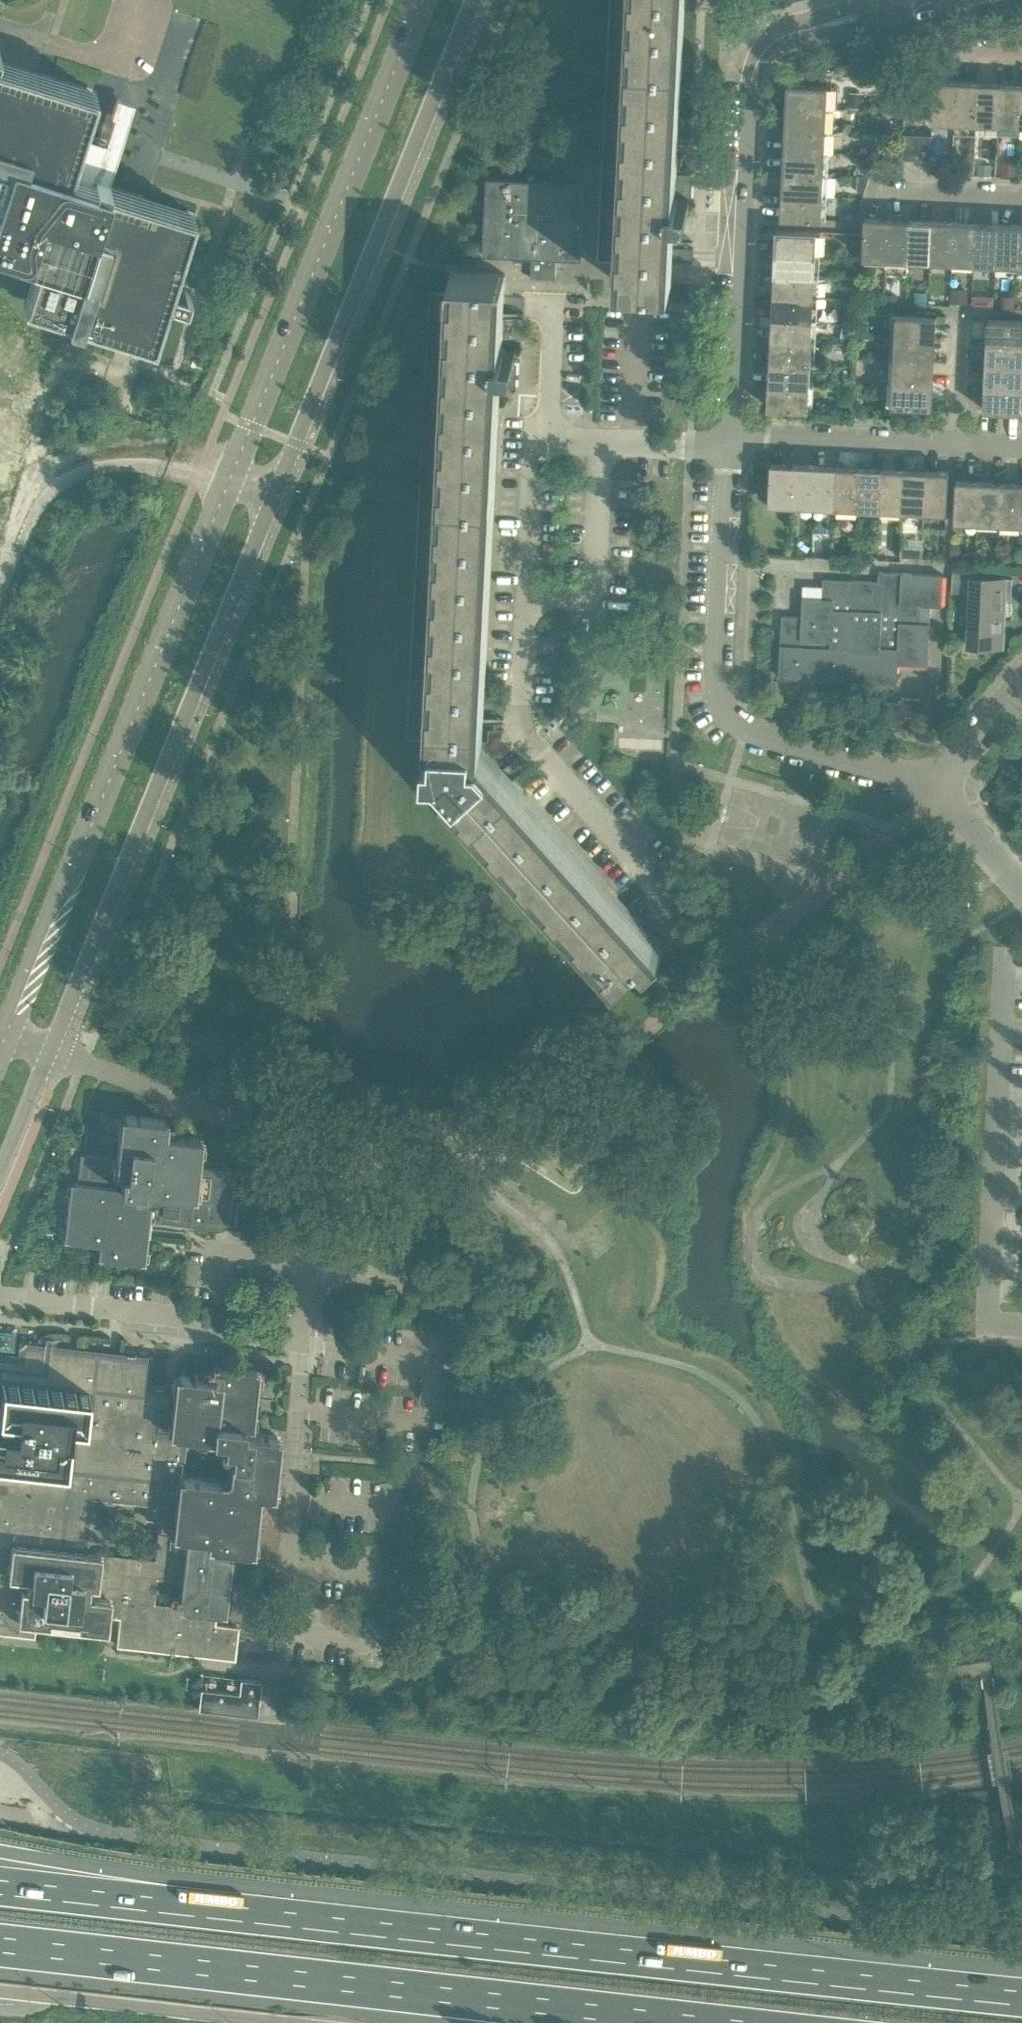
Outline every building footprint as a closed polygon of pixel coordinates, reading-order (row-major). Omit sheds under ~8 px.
[(684,0),(609,0),(607,49),(682,53),(684,0)] [(676,171),(678,144),(682,53),(607,49),(601,165),(597,259),(617,260),(616,282),(671,284),(671,283),(671,282),(672,262),(673,246),(673,240),(674,210),(689,211),(689,198),(689,196),(691,196),(692,172),(676,171)] [(16,254),(17,252),(38,259),(25,300),(66,313),(66,314),(67,315),(67,317),(66,320),(79,325),(81,321),(81,319),(83,319),(83,318),(108,326),(108,327),(110,328),(111,327),(122,330),(122,331),(124,332),(124,331),(149,339),(149,340),(151,340),(152,338),(151,338),(155,326),(156,327),(156,324),(155,324),(163,299),(164,299),(165,298),(167,298),(185,304),(189,291),(171,285),(169,284),(169,283),(168,282),(176,257),(177,258),(178,256),(177,255),(180,244),(181,244),(182,242),(181,242),(189,216),(190,217),(191,214),(188,213),(188,214),(177,211),(177,210),(175,209),(174,210),(149,202),(150,201),(147,200),(147,201),(135,198),(136,197),(134,196),(133,197),(107,189),(110,182),(96,177),(101,162),(103,162),(105,161),(106,160),(106,158),(106,156),(105,154),(103,153),(106,143),(79,135),(83,123),(84,120),(83,120),(91,95),(92,95),(93,93),(90,92),(90,93),(79,90),(79,89),(77,88),(76,89),(51,81),(51,80),(49,79),(49,80),(38,77),(38,76),(35,75),(35,76),(10,68),(10,67),(8,67),(0,65),(0,249),(16,254)] [(954,121),(956,81),(933,80),(931,119),(954,121)] [(976,122),(978,82),(956,81),(954,121),(976,122)] [(826,107),(827,84),(787,82),(786,105),(826,107)] [(998,123),(1000,83),(978,82),(976,122),(998,123)] [(1020,124),(1021,84),(1000,83),(998,123),(1020,124)] [(825,129),(826,107),(786,105),(785,127),(825,129)] [(824,151),(825,129),(785,127),(784,149),(824,151)] [(929,160),(930,135),(903,133),(902,158),(929,160)] [(823,173),(824,151),(784,149),(783,171),(823,173)] [(822,195),(823,173),(783,171),(782,193),(822,195)] [(864,191),(870,175),(857,174),(857,191),(864,191)] [(581,259),(585,182),(487,177),(483,254),(532,257),(531,272),(555,273),(556,258),(581,259)] [(821,218),(822,195),(782,193),(781,216),(821,218)] [(886,257),(887,218),(865,217),(863,256),(885,257),(886,257)] [(908,259),(910,219),(887,218),(886,257),(885,257),(885,268),(907,269),(907,259),(908,259)] [(930,260),(931,220),(910,219),(908,259),(930,260)] [(951,261),(953,221),(931,220),(930,260),(951,261)] [(973,262),(975,222),(953,221),(951,261),(973,262)] [(995,263),(997,224),(975,222),(973,262),(995,263)] [(1017,264),(1019,225),(997,224),(995,263),(1017,264)] [(815,253),(817,231),(817,230),(776,228),(775,251),(815,253)] [(814,275),(815,253),(775,251),(774,273),(814,275)] [(494,505),(500,386),(508,387),(508,385),(509,381),(510,381),(512,380),(513,378),(513,376),(512,374),(511,373),(509,373),(509,371),(509,363),(515,363),(515,349),(501,348),(503,317),(504,296),(505,276),(505,273),(450,271),(449,292),(437,291),(429,291),(418,501),(494,505)] [(813,297),(814,275),(774,273),(773,295),(813,297)] [(812,318),(813,297),(773,295),(772,317),(812,318)] [(935,339),(936,316),(896,314),(895,338),(935,339)] [(811,341),(812,318),(772,317),(771,339),(811,341)] [(988,319),(987,342),(1021,344),(1021,320),(988,319)] [(934,362),(935,339),(895,338),(894,360),(934,362)] [(810,363),(811,341),(771,339),(770,361),(810,363)] [(987,342),(985,364),(1021,366),(1021,344),(987,342)] [(933,384),(934,362),(894,360),(893,382),(933,384)] [(809,384),(810,363),(770,361),(769,382),(809,384)] [(985,364),(984,385),(1021,387),(1021,366),(985,364)] [(808,408),(809,384),(769,382),(768,406),(808,408)] [(887,404),(932,406),(933,384),(893,382),(888,382),(887,404)] [(984,385),(983,409),(1021,411),(1021,387),(984,385)] [(792,503),(794,464),(771,463),(769,502),(792,503)] [(814,504),(817,465),(794,464),(792,503),(814,504)] [(836,505),(838,466),(817,465),(814,504),(836,505)] [(858,506),(860,467),(838,466),(836,505),(858,506)] [(880,508),(882,468),(860,467),(858,506),(880,508)] [(902,509),(904,469),(882,468),(880,508),(902,509)] [(924,510),(926,470),(904,469),(902,509),(924,510)] [(946,511),(948,471),(926,470),(924,510),(946,511)] [(976,520),(979,481),(956,480),(954,519),(976,520)] [(999,521),(1000,482),(979,481),(976,520),(999,521)] [(1021,504),(1021,483),(1000,482),(999,521),(1021,522),(1021,504)] [(485,687),(494,505),(418,501),(407,736),(434,737),(433,748),(426,748),(425,767),(437,768),(448,780),(444,784),(452,793),(437,807),(555,936),(591,976),(601,966),(606,962),(617,974),(642,951),(648,958),(663,944),(655,935),(645,925),(631,909),(627,904),(617,893),(521,788),(513,779),(503,767),(499,762),(492,756),(488,760),(481,751),(484,749),(485,741),(482,738),(483,722),(484,701),(485,688),(485,687)] [(928,664),(930,622),(920,622),(921,604),(942,605),(942,604),(940,604),(942,575),(943,575),(943,574),(882,571),(882,581),(823,578),(822,597),(802,597),(801,615),(782,614),(779,676),(780,676),(780,675),(847,678),(847,680),(848,680),(848,678),(896,681),(896,682),(897,682),(898,661),(927,663),(927,664),(928,664)] [(1001,645),(1002,616),(1004,616),(1004,599),(1011,599),(1012,577),(965,575),(964,591),(969,592),(967,645),(1002,647),(1002,645),(1001,645)] [(919,714),(920,698),(904,698),(904,702),(885,702),(885,717),(904,718),(904,713),(919,714)] [(237,1191),(239,1174),(234,1173),(235,1170),(199,1165),(202,1137),(166,1133),(168,1119),(120,1113),(120,1117),(115,1116),(113,1134),(118,1134),(116,1156),(80,1152),(79,1156),(75,1155),(73,1173),(77,1173),(77,1181),(70,1180),(69,1184),(65,1183),(63,1200),(67,1201),(66,1217),(61,1217),(59,1234),(64,1235),(63,1238),(99,1243),(97,1257),(145,1262),(145,1259),(150,1259),(152,1242),(147,1242),(150,1212),(176,1215),(175,1223),(228,1229),(229,1225),(233,1226),(235,1209),(230,1208),(232,1191),(237,1191)] [(280,1448),(282,1449),(283,1439),(281,1439),(281,1435),(244,1431),(245,1426),(253,1427),(254,1424),(258,1424),(260,1406),(256,1406),(257,1389),(262,1390),(264,1372),(259,1372),(260,1368),(212,1363),(210,1377),(179,1373),(178,1387),(149,1384),(153,1354),(19,1340),(17,1354),(0,1352),(0,1458),(5,1459),(4,1469),(6,1469),(6,1474),(4,1474),(3,1483),(4,1483),(4,1488),(2,1488),(1,1497),(3,1497),(2,1503),(1,1502),(0,1509),(0,1512),(1,1512),(1,1517),(0,1517),(0,1530),(3,1530),(3,1532),(12,1533),(11,1542),(12,1542),(9,1572),(0,1571),(0,1632),(34,1636),(36,1622),(108,1630),(109,1616),(119,1617),(115,1645),(203,1655),(235,1658),(238,1625),(210,1622),(211,1611),(225,1613),(226,1609),(231,1609),(233,1592),(228,1591),(230,1574),(235,1575),(236,1557),(232,1557),(232,1553),(216,1552),(217,1546),(253,1551),(254,1550),(254,1547),(259,1548),(261,1530),(256,1529),(258,1513),(263,1513),(265,1495),(260,1495),(260,1493),(275,1495),(275,1491),(280,1492),(282,1474),(277,1474),(280,1448)] [(198,1709),(257,1715),(261,1680),(241,1677),(239,1692),(200,1688),(198,1709)]
